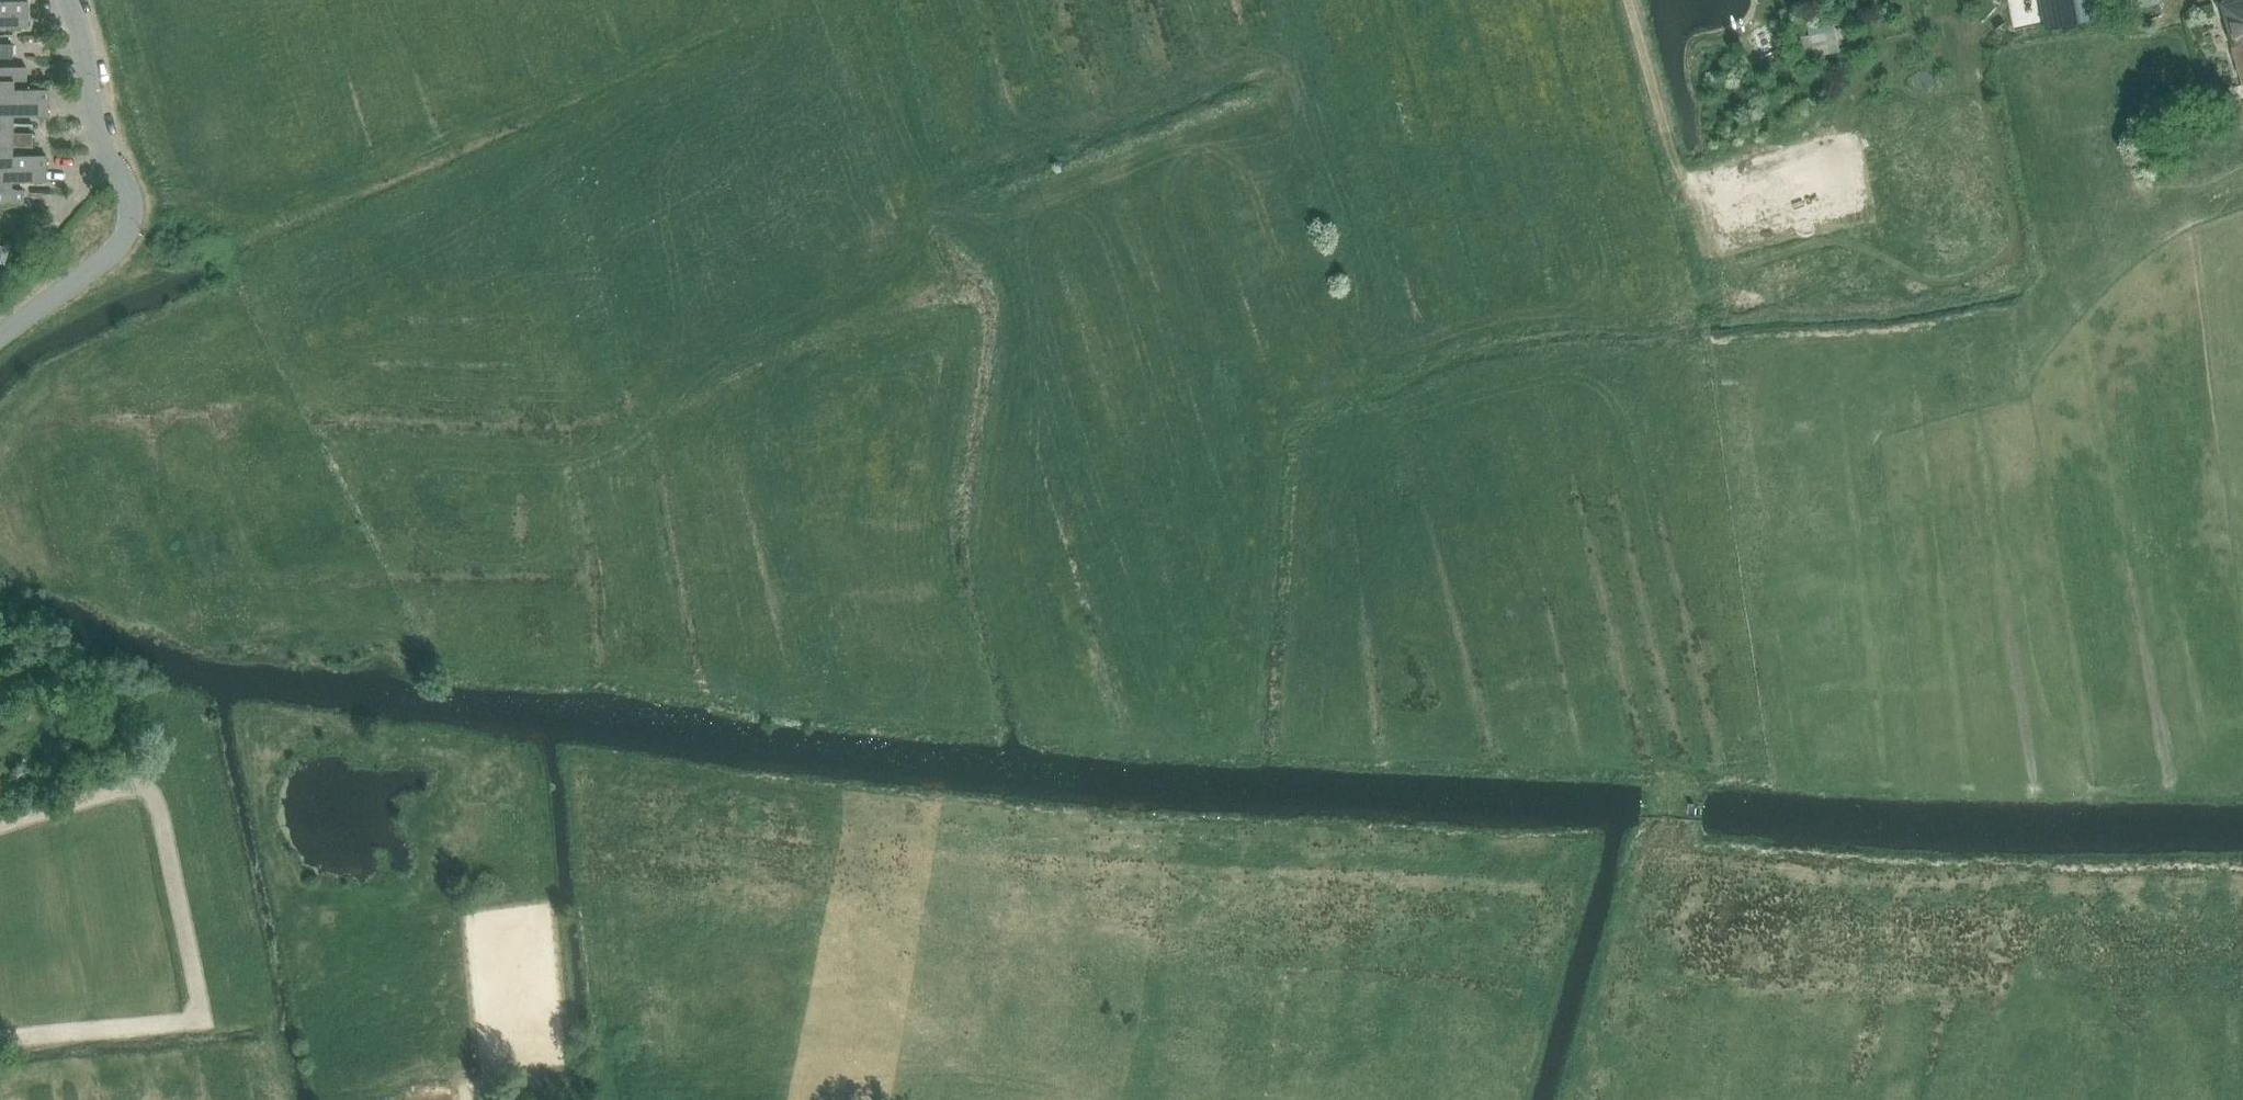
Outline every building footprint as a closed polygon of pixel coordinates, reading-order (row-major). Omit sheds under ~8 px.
[(27,14),(27,1),(0,0),(0,14),(27,14)] [(2105,17),(2102,0),(2055,0),(2060,26),(2105,17)] [(2121,3),(2128,26),(2164,16),(2159,0),(2120,0),(2121,3)] [(2242,81),(2242,0),(2228,0),(2223,1),(2242,81)] [(27,28),(27,14),(0,14),(0,27),(27,28)] [(1804,34),(1807,53),(1836,47),(1832,29),(1804,34)] [(12,58),(12,44),(0,44),(0,58),(12,58)] [(13,80),(25,81),(26,67),(0,66),(0,80),(13,80)] [(47,103),(47,90),(12,89),(13,80),(0,80),(0,102),(47,103)] [(12,124),(12,115),(47,116),(47,103),(0,102),(0,124),(12,124)] [(11,146),(32,147),(32,133),(12,133),(12,124),(0,124),(0,146),(11,146)] [(45,169),(46,155),(11,155),(11,146),(0,146),(0,168),(45,169)] [(10,189),(10,181),(45,182),(45,169),(0,168),(0,189),(10,189)] [(22,204),(22,190),(10,189),(0,189),(0,204),(22,204)] [(5,264),(10,249),(4,247),(0,245),(0,263),(5,264)] [(82,750),(85,764),(99,760),(96,746),(82,750)]
